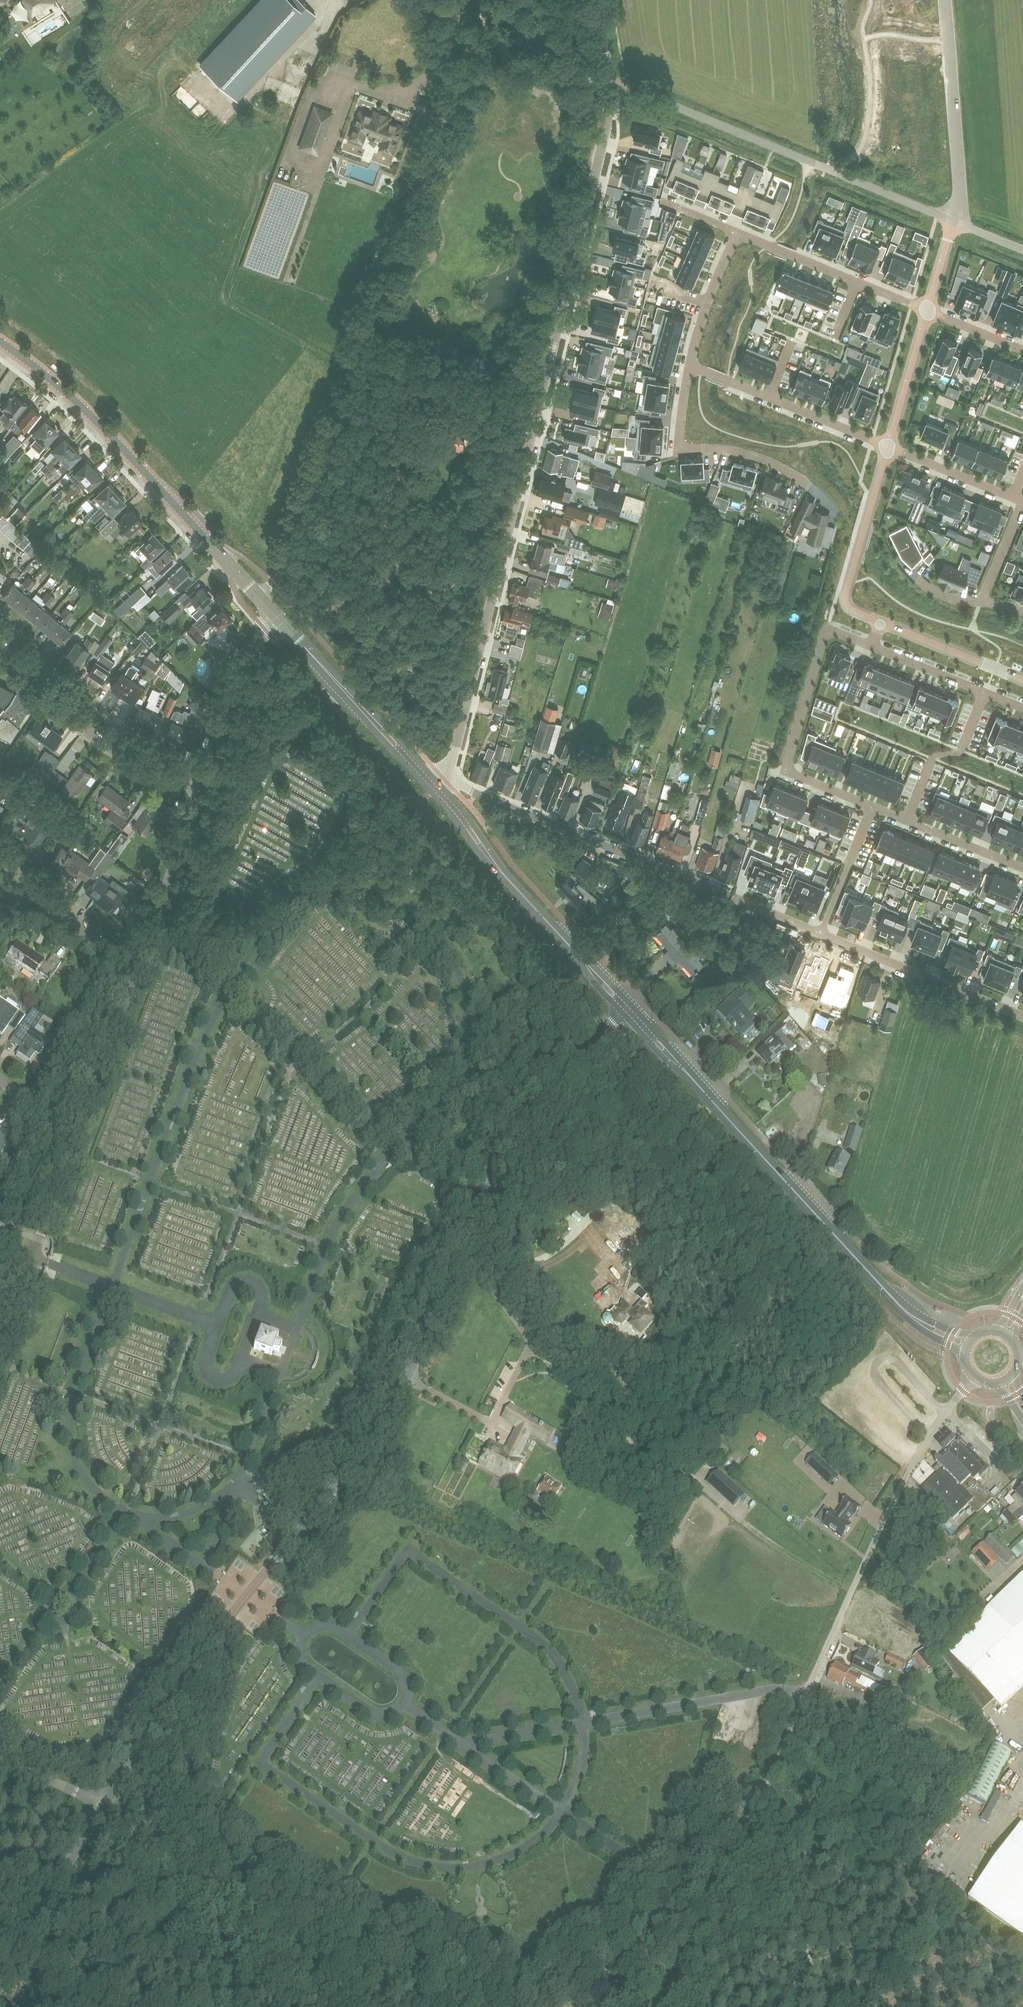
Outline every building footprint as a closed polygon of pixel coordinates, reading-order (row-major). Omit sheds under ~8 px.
[(54,0),(22,0),(32,14),(54,0)] [(250,1),(246,8),(242,5),(223,40),(239,48),(264,4),(259,1),(260,0),(249,0),(250,1)] [(276,65),(310,30),(296,16),(262,51),(276,65)] [(315,106),(300,147),(317,153),(332,112),(315,106)] [(360,110),(351,137),(363,141),(366,132),(374,135),(373,136),(376,137),(376,136),(384,139),(380,150),(392,154),(402,125),(389,120),(391,117),(375,111),(373,115),(360,110)] [(635,129),(633,138),(635,139),(634,140),(651,144),(649,150),(661,153),(663,147),(659,146),(662,134),(657,133),(658,130),(650,128),(649,131),(637,128),(637,130),(635,129)] [(673,150),(681,154),(685,146),(675,142),(673,150)] [(627,157),(625,168),(649,174),(652,165),(658,166),(663,167),(665,159),(636,152),(634,159),(630,158),(627,157)] [(677,157),(669,177),(676,180),(673,187),(684,192),(694,168),(684,163),(685,160),(680,157),(677,156),(677,157)] [(756,167),(749,164),(744,177),(751,180),(753,176),(756,167)] [(751,180),(749,186),(756,189),(760,179),(764,170),(761,169),(761,171),(758,170),(759,168),(756,167),(753,176),(751,180)] [(625,168),(622,179),(629,180),(627,188),(656,195),(659,186),(647,183),(649,174),(625,168)] [(694,168),(684,192),(695,196),(698,189),(705,191),(713,171),(706,168),(704,172),(694,168)] [(713,171),(705,191),(712,194),(709,202),(720,206),(729,183),(719,179),(721,174),(713,171)] [(357,186),(379,192),(381,186),(358,180),(357,186)] [(729,183),(720,206),(731,211),(734,203),(740,206),(749,186),(741,183),(739,187),(730,183),(729,184),(729,183)] [(780,190),(777,197),(785,200),(788,193),(788,192),(786,192),(788,188),(790,189),(790,188),(782,185),(780,190)] [(749,186),(740,206),(747,209),(744,216),(755,221),(764,198),(754,194),(756,189),(749,186)] [(624,199),(621,210),(645,216),(648,206),(652,208),(654,199),(632,194),(631,201),(624,199)] [(764,198),(755,221),(766,225),(769,218),(776,221),(785,200),(777,197),(775,202),(764,198)] [(837,199),(835,205),(841,208),(844,201),(837,199)] [(849,220),(846,229),(851,231),(855,223),(861,208),(853,205),(847,220),(849,220)] [(673,222),(677,213),(664,208),(661,220),(673,222)] [(621,210),(618,221),(625,222),(624,230),(647,235),(649,227),(643,225),(645,216),(621,210)] [(818,231),(813,245),(825,249),(834,226),(823,221),(824,220),(818,218),(814,229),(818,231)] [(859,265),(860,265),(870,240),(859,235),(863,226),(855,223),(851,231),(846,245),(853,248),(849,259),(860,264),(859,265)] [(898,223),(892,237),(900,240),(905,227),(898,223)] [(834,226),(825,249),(836,254),(842,241),(846,243),(851,231),(846,229),(845,230),(834,226)] [(696,227),(692,237),(711,245),(715,235),(696,227)] [(659,238),(665,240),(668,233),(661,231),(659,238)] [(916,231),(913,237),(922,241),(921,242),(926,245),(929,236),(925,234),(916,231)] [(616,236),(613,249),(629,253),(628,260),(644,264),(646,256),(641,255),(644,243),(616,236)] [(692,237),(687,247),(706,255),(711,245),(692,237)] [(870,240),(860,265),(871,270),(877,256),(882,258),(887,246),(881,244),(880,246),(870,242),(870,240)] [(896,279),(906,254),(895,250),(897,244),(891,242),(883,260),(889,263),(884,274),(886,275),(886,276),(893,280),(894,278),(896,279)] [(683,257),(702,265),(706,255),(687,247),(683,257)] [(912,271),(918,273),(923,257),(918,256),(917,259),(906,254),(896,279),(907,283),(912,271)] [(683,257),(679,267),(698,275),(702,265),(683,257)] [(614,269),(612,279),(636,285),(634,284),(636,275),(643,277),(645,268),(623,263),(621,270),(614,269)] [(674,277),(693,286),(698,275),(679,267),(674,277)] [(784,269),(777,286),(787,290),(794,274),(784,269)] [(1005,278),(999,292),(1006,295),(1012,281),(1015,273),(1008,270),(1005,278)] [(794,274),(787,290),(797,294),(796,296),(797,296),(804,278),(794,274)] [(967,309),(977,287),(965,282),(967,278),(957,274),(952,290),(960,293),(955,306),(964,310),(964,308),(967,309)] [(804,278),(797,296),(806,300),(805,303),(806,303),(814,282),(804,278)] [(612,279),(609,290),(616,292),(614,299),(636,304),(639,296),(634,295),(636,285),(612,279)] [(814,282),(806,303),(816,307),(824,286),(814,282)] [(824,286),(816,307),(826,311),(835,290),(824,286)] [(988,292),(977,287),(967,309),(970,310),(970,312),(979,316),(983,307),(989,309),(997,291),(989,288),(988,292)] [(1004,326),(1007,328),(1018,302),(1016,305),(1002,300),(993,322),(998,324),(998,325),(1003,327),(1004,326)] [(1007,328),(1011,329),(1011,330),(1016,332),(1017,332),(1021,334),(1022,330),(1022,304),(1018,302),(1007,328)] [(870,335),(875,323),(868,321),(873,308),(861,303),(851,328),(870,335)] [(598,306),(595,318),(620,324),(622,312),(626,313),(627,307),(615,304),(614,310),(598,306)] [(665,307),(660,323),(664,324),(683,329),(686,318),(673,314),(674,310),(665,307)] [(875,323),(870,335),(876,338),(878,335),(891,341),(895,333),(897,327),(896,327),(900,317),(886,311),(884,318),(883,318),(883,319),(880,326),(875,323)] [(768,321),(757,317),(754,323),(765,328),(768,321)] [(595,318),(592,330),(608,334),(607,340),(619,343),(620,336),(617,336),(620,324),(595,318)] [(660,323),(658,333),(680,339),(683,329),(664,324),(660,323)] [(655,343),(655,344),(677,350),(680,339),(658,333),(657,334),(662,335),(659,344),(655,343)] [(941,346),(934,361),(946,367),(944,371),(945,371),(951,374),(958,356),(952,354),(957,343),(944,337),(943,339),(941,339),(939,345),(941,346)] [(583,347),(580,357),(605,363),(607,354),(612,355),(614,346),(592,341),(590,348),(583,347)] [(655,344),(652,354),(674,360),(677,350),(655,344)] [(760,345),(758,351),(768,355),(770,349),(760,345)] [(748,346),(739,368),(749,372),(758,351),(748,346)] [(860,359),(863,353),(848,346),(845,353),(860,359)] [(982,353),(969,348),(960,370),(973,375),(972,377),(978,380),(983,368),(977,365),(982,353)] [(758,351),(749,372),(759,376),(768,355),(758,351)] [(863,353),(860,359),(873,364),(879,367),(881,360),(876,358),(863,353)] [(652,354),(649,365),(671,371),(674,360),(652,354)] [(823,354),(820,360),(827,363),(829,357),(823,354)] [(768,355),(759,376),(770,380),(779,359),(768,355)] [(996,376),(1003,359),(993,355),(986,372),(996,376)] [(850,356),(847,362),(864,369),(866,363),(850,356)] [(580,357),(578,368),(585,370),(583,377),(606,383),(608,374),(602,373),(605,363),(580,357)] [(1006,380),(1013,363),(1003,359),(996,376),(1006,380)] [(934,361),(931,369),(943,374),(944,371),(946,367),(934,361)] [(867,362),(860,381),(866,384),(871,371),(873,372),(876,366),(867,362)] [(1022,368),(1013,363),(1006,380),(1016,384),(1022,368)] [(801,368),(792,389),(802,394),(811,373),(801,368)] [(812,398),(821,377),(820,379),(811,375),(811,373),(802,394),(812,398)] [(644,374),(641,392),(667,397),(669,384),(655,382),(656,376),(644,374)] [(823,402),(831,381),(821,377),(812,398),(823,402)] [(829,405),(842,410),(845,402),(850,405),(858,383),(848,379),(845,387),(837,384),(835,391),(833,390),(830,397),(832,398),(829,405)] [(575,389),(572,398),(574,398),(574,399),(601,406),(603,394),(605,394),(606,388),(594,385),(593,391),(577,387),(576,389),(575,389)] [(870,391),(860,386),(855,397),(861,399),(856,413),(869,419),(877,399),(868,395),(870,391)] [(641,392),(638,411),(650,413),(651,407),(665,409),(667,397),(641,392)] [(15,418),(26,404),(25,403),(26,402),(21,398),(20,400),(14,395),(12,397),(11,396),(1,408),(4,410),(0,415),(0,417),(3,420),(1,422),(8,427),(15,418)] [(572,400),(570,409),(571,409),(571,411),(587,415),(586,421),(597,424),(599,417),(598,417),(601,406),(574,399),(574,400),(572,400)] [(28,429),(39,414),(38,413),(38,411),(36,410),(34,411),(29,406),(12,426),(19,431),(24,425),(28,429)] [(455,421),(454,427),(463,429),(473,430),(475,419),(456,416),(455,421)] [(637,418),(637,425),(638,425),(637,436),(637,437),(663,439),(664,426),(649,425),(650,419),(637,418)] [(38,436),(31,444),(39,451),(39,452),(47,444),(47,443),(53,437),(52,436),(57,431),(54,428),(50,424),(51,423),(47,420),(46,421),(45,420),(33,433),(38,436)] [(921,436),(943,445),(944,441),(947,434),(953,437),(957,426),(947,421),(943,429),(927,422),(925,427),(923,426),(920,433),(922,434),(921,436)] [(567,427),(564,438),(589,444),(591,434),(598,436),(600,428),(576,422),(574,429),(567,427)] [(471,441),(472,435),(443,431),(442,439),(445,439),(445,441),(463,443),(463,440),(471,441)] [(628,436),(627,448),(635,449),(634,457),(647,458),(647,450),(662,452),(663,439),(637,437),(637,436),(628,436)] [(0,453),(0,467),(11,453),(20,443),(14,437),(2,450),(3,451),(0,453)] [(45,472),(50,468),(66,451),(71,446),(69,443),(70,442),(66,438),(65,439),(64,438),(53,449),(44,457),(48,461),(41,469),(45,472)] [(962,459),(969,443),(958,438),(952,455),(962,459)] [(972,463),(979,447),(969,443),(962,459),(972,463)] [(18,446),(10,455),(15,460),(24,451),(18,446)] [(45,472),(49,476),(57,468),(61,472),(79,454),(77,452),(79,451),(75,447),(74,448),(71,446),(66,451),(50,468),(45,472)] [(549,449),(544,466),(558,470),(557,472),(565,474),(574,476),(575,470),(567,468),(570,457),(569,455),(563,454),(563,453),(557,451),(557,449),(552,447),(551,449),(549,449)] [(979,447),(972,463),(982,467),(989,451),(979,447)] [(989,451),(982,467),(992,472),(999,455),(989,451)] [(999,455),(992,472),(1002,476),(1009,459),(999,455)] [(1013,459),(1009,469),(1017,472),(1020,462),(1013,459)] [(85,460),(68,476),(72,481),(69,484),(73,488),(82,480),(93,469),(90,465),(91,464),(87,460),(86,461),(85,460)] [(646,462),(626,460),(626,470),(637,474),(641,463),(646,465),(646,462)] [(691,461),(682,461),(683,475),(693,475),(693,481),(710,480),(710,467),(703,468),(703,460),(694,461),(694,460),(694,461),(692,461),(691,461)] [(653,481),(656,475),(654,474),(656,467),(655,462),(646,462),(646,465),(641,463),(637,474),(653,481)] [(723,468),(720,480),(742,486),(743,480),(753,482),(756,469),(734,463),(732,470),(723,468)] [(83,481),(79,485),(82,488),(87,484),(91,489),(102,478),(101,477),(102,476),(99,472),(97,473),(93,469),(82,480),(83,481)] [(595,470),(592,482),(608,486),(611,474),(595,470)] [(903,472),(901,472),(899,478),(900,479),(899,481),(905,483),(902,489),(925,498),(929,488),(923,486),(926,479),(920,477),(921,476),(914,473),(914,474),(904,470),(903,472)] [(541,476),(537,492),(560,498),(569,501),(572,492),(563,489),(565,483),(541,476)] [(767,476),(760,493),(778,500),(781,501),(780,504),(784,506),(782,511),(789,513),(795,498),(785,494),(787,488),(779,485),(781,480),(774,477),(773,478),(767,476)] [(706,495),(704,501),(720,507),(723,498),(715,495),(719,486),(711,483),(706,495)] [(91,516),(102,506),(116,493),(113,489),(114,488),(110,484),(109,485),(108,484),(95,495),(90,500),(94,505),(84,515),(88,520),(91,517),(91,516)] [(64,497),(72,489),(68,485),(60,493),(64,497)] [(944,512),(953,490),(942,485),(938,497),(932,494),(928,505),(944,512)] [(80,491),(76,486),(70,492),(74,496),(80,491)] [(618,518),(626,494),(601,486),(596,503),(602,505),(600,513),(618,518)] [(944,512),(961,519),(966,508),(960,506),(965,495),(953,490),(944,512)] [(120,497),(116,493),(102,506),(91,516),(91,517),(94,520),(106,510),(108,508),(112,513),(125,502),(124,500),(125,499),(121,495),(120,497)] [(804,493),(783,536),(795,541),(797,536),(806,541),(821,545),(821,543),(829,546),(829,547),(835,527),(834,527),(826,525),(828,518),(829,514),(817,510),(812,508),(816,500),(808,496),(808,495),(804,493)] [(914,509),(909,519),(918,523),(922,512),(924,507),(920,505),(921,503),(917,501),(916,502),(914,509)] [(981,528),(990,506),(979,501),(975,512),(969,510),(965,521),(981,528)] [(568,504),(565,514),(586,520),(589,510),(568,504)] [(990,506),(981,528),(992,532),(991,534),(997,537),(1003,523),(997,521),(1002,510),(990,506)] [(124,528),(128,532),(133,528),(141,536),(146,531),(138,523),(142,520),(141,519),(142,518),(138,514),(137,515),(132,509),(128,512),(127,511),(122,516),(123,517),(119,521),(119,522),(114,517),(100,529),(105,535),(110,531),(115,536),(124,528)] [(569,525),(571,519),(553,515),(552,517),(546,515),(543,528),(544,528),(543,532),(561,536),(563,526),(560,525),(561,523),(569,525)] [(0,526),(0,528),(4,532),(12,522),(7,518),(0,526)] [(12,522),(4,532),(8,536),(17,527),(17,526),(12,522)] [(923,556),(923,555),(922,556),(918,549),(903,527),(907,525),(907,524),(890,533),(890,534),(891,533),(902,554),(903,554),(905,559),(912,566),(912,567),(923,556)] [(17,527),(8,536),(13,540),(21,531),(17,527)] [(927,528),(927,529),(942,547),(950,537),(927,528)] [(21,531),(13,540),(18,544),(26,535),(21,531)] [(146,551),(145,553),(148,556),(140,563),(145,568),(147,566),(153,560),(165,550),(161,546),(164,544),(162,542),(163,540),(160,538),(159,538),(153,532),(140,544),(139,543),(133,548),(138,554),(144,549),(146,551)] [(26,535),(18,544),(23,549),(31,539),(26,535)] [(565,542),(573,545),(575,538),(567,535),(565,542)] [(539,541),(535,556),(548,559),(550,560),(558,562),(560,552),(553,550),(555,545),(552,545),(539,541)] [(31,542),(24,549),(28,553),(35,545),(31,542)] [(558,548),(569,552),(570,551),(571,545),(560,542),(558,548)] [(35,545),(28,553),(32,557),(39,549),(35,545)] [(971,547),(969,554),(977,556),(978,549),(971,547)] [(153,560),(147,566),(151,570),(157,565),(162,570),(176,558),(171,552),(167,548),(165,550),(153,560)] [(982,550),(978,560),(986,564),(991,553),(982,550),(981,550),(982,550)] [(930,552),(923,559),(929,564),(935,557),(930,552)] [(548,559),(535,556),(533,555),(530,568),(546,573),(548,566),(556,568),(558,562),(548,559)] [(178,589),(193,576),(191,574),(192,573),(192,572),(190,569),(189,569),(188,570),(182,564),(156,588),(160,593),(172,582),(178,589)] [(982,570),(970,565),(967,572),(958,569),(945,564),(939,579),(941,580),(940,582),(951,587),(952,585),(959,588),(963,578),(967,579),(966,581),(975,585),(974,585),(975,586),(982,570)] [(546,580),(559,584),(561,577),(548,573),(546,580)] [(537,596),(542,578),(530,574),(527,585),(513,582),(510,594),(510,595),(509,600),(518,603),(520,597),(526,599),(528,594),(537,596)] [(18,586),(12,582),(2,594),(12,602),(22,590),(26,586),(32,578),(29,575),(22,582),(18,586)] [(32,578),(26,586),(29,589),(36,581),(32,578)] [(608,579),(606,586),(619,589),(621,582),(608,579)] [(1017,582),(1011,596),(1022,601),(1022,585),(1017,582)] [(137,599),(137,600),(146,591),(141,585),(114,608),(120,614),(137,599)] [(196,592),(195,590),(182,601),(186,605),(193,599),(199,606),(192,613),(197,618),(211,605),(207,601),(213,595),(209,590),(207,592),(202,586),(196,592)] [(22,590),(12,602),(21,610),(31,598),(22,590)] [(21,610),(31,617),(41,605),(41,606),(45,601),(51,594),(47,591),(42,598),(36,593),(32,598),(31,598),(21,610)] [(137,600),(142,605),(151,597),(146,591),(137,600)] [(55,597),(51,594),(45,601),(49,605),(55,597)] [(161,614),(167,621),(181,608),(174,601),(161,614)] [(50,613),(41,606),(41,605),(31,617),(41,625),(50,613)] [(63,617),(70,609),(66,606),(60,614),(63,617)] [(506,608),(502,622),(509,623),(507,631),(516,634),(520,620),(530,623),(533,612),(522,609),(514,606),(513,610),(506,608)] [(211,616),(209,618),(204,612),(185,629),(196,641),(203,635),(201,633),(206,628),(212,622),(218,629),(228,620),(230,621),(232,621),(233,619),(233,617),(233,616),(231,615),(229,615),(228,615),(221,607),(213,614),(212,612),(209,614),(211,616)] [(60,641),(70,629),(64,624),(67,620),(68,620),(74,613),(70,609),(63,617),(60,621),(50,633),(60,641)] [(41,625),(50,633),(60,621),(50,613),(41,625)] [(66,655),(78,664),(88,649),(92,653),(93,651),(103,639),(98,635),(94,641),(88,637),(83,644),(76,640),(66,655)] [(106,635),(103,639),(93,651),(100,656),(113,640),(106,635)] [(137,655),(145,644),(140,640),(132,651),(137,655)] [(512,644),(510,649),(522,652),(523,647),(515,645),(512,644)] [(510,650),(508,655),(520,658),(521,653),(510,650)] [(847,669),(851,658),(844,655),(845,654),(837,651),(835,658),(833,658),(831,665),(832,666),(829,673),(842,678),(839,686),(846,689),(853,672),(847,669)] [(136,670),(143,675),(146,669),(152,672),(158,663),(147,655),(140,665),(140,664),(136,670)] [(166,662),(175,670),(181,663),(171,655),(166,662)] [(104,661),(98,657),(88,671),(101,680),(109,668),(103,664),(104,661)] [(111,686),(121,693),(130,678),(131,679),(136,670),(140,664),(134,660),(130,666),(129,666),(124,674),(121,672),(111,686)] [(225,662),(217,660),(214,669),(222,672),(225,662)] [(867,688),(875,667),(865,663),(863,668),(858,666),(847,692),(856,696),(860,685),(867,688)] [(161,674),(170,679),(175,671),(166,666),(161,674)] [(867,688),(876,692),(885,671),(875,667),(867,688)] [(488,684),(486,693),(493,694),(492,695),(501,697),(502,697),(502,696),(508,671),(495,668),(492,681),(489,680),(488,684)] [(885,671),(876,692),(877,692),(878,687),(887,691),(894,675),(885,671)] [(180,673),(173,680),(184,690),(191,684),(180,673)] [(894,675),(887,691),(897,695),(895,699),(904,678),(894,675)] [(141,685),(131,679),(130,678),(121,693),(122,694),(120,696),(128,702),(130,699),(131,700),(141,685)] [(895,699),(905,704),(914,683),(904,678),(895,699)] [(30,693),(29,693),(22,690),(21,692),(17,690),(17,689),(16,689),(16,690),(0,682),(0,702),(5,706),(4,706),(5,707),(0,712),(0,735),(11,740),(21,726),(19,725),(30,707),(24,703),(30,693)] [(906,707),(920,713),(921,710),(929,690),(919,686),(915,696),(911,695),(906,707)] [(139,723),(144,725),(158,696),(158,695),(160,691),(152,687),(148,698),(149,699),(145,708),(139,705),(132,720),(133,720),(132,721),(133,722),(138,725),(139,724),(139,723)] [(190,697),(193,700),(201,708),(207,702),(194,690),(190,695),(190,697)] [(939,694),(929,690),(921,710),(931,714),(939,694)] [(847,692),(844,699),(853,703),(856,696),(847,692)] [(949,697),(948,698),(939,694),(931,714),(941,718),(949,697)] [(158,695),(158,696),(144,725),(156,731),(163,716),(157,713),(164,697),(158,695)] [(171,696),(167,703),(163,712),(169,715),(176,698),(171,696)] [(816,697),(814,705),(819,707),(827,710),(834,713),(837,705),(830,702),(816,697)] [(941,718),(941,717),(951,721),(959,701),(949,697),(941,718)] [(197,712),(201,708),(193,700),(189,704),(197,712)] [(506,713),(508,704),(503,702),(502,704),(495,702),(493,710),(506,713)] [(814,705),(812,713),(816,714),(831,720),(834,713),(827,710),(819,707),(814,705)] [(173,738),(177,740),(187,719),(190,711),(186,709),(185,712),(177,709),(174,710),(169,720),(171,721),(165,735),(166,735),(166,736),(166,738),(171,740),(172,739),(173,738)] [(196,731),(190,728),(196,714),(190,711),(187,719),(177,740),(189,746),(196,731)] [(901,719),(899,722),(905,724),(906,721),(910,714),(904,711),(901,719)] [(998,743),(1007,721),(997,716),(988,739),(998,743)] [(548,751),(556,722),(542,717),(533,746),(548,751)] [(52,748),(62,736),(38,718),(29,731),(52,748)] [(1007,722),(1007,721),(998,743),(999,742),(1008,746),(1016,726),(1007,722)] [(506,736),(510,724),(505,722),(501,734),(506,736)] [(1008,746),(1017,750),(1016,752),(1017,752),(1022,737),(1022,729),(1016,726),(1008,746)] [(827,743),(815,739),(817,735),(808,732),(804,748),(810,751),(806,761),(808,761),(807,763),(816,767),(817,765),(818,765),(827,743)] [(560,737),(555,750),(567,755),(572,742),(560,737)] [(494,757),(502,759),(506,745),(498,743),(494,757)] [(835,752),(837,747),(827,743),(818,765),(827,769),(834,752),(835,752)] [(83,747),(78,752),(83,756),(88,751),(83,747)] [(489,764),(495,750),(489,747),(483,761),(477,759),(471,774),(483,779),(490,764),(489,764)] [(48,776),(59,760),(46,750),(34,766),(48,776)] [(827,769),(838,773),(845,756),(835,752),(834,752),(827,769)] [(720,756),(711,754),(708,764),(717,767),(720,756)] [(522,795),(535,800),(542,784),(550,763),(543,760),(540,768),(535,765),(529,779),(522,795)] [(863,764),(853,760),(846,778),(856,782),(863,764)] [(669,771),(676,773),(678,764),(672,762),(669,771)] [(74,797),(92,773),(80,764),(62,788),(74,797)] [(863,764),(856,782),(866,786),(873,769),(863,764)] [(511,790),(519,772),(501,765),(493,783),(511,790)] [(54,769),(47,779),(57,787),(64,777),(54,769)] [(883,773),(873,769),(866,786),(876,790),(883,773)] [(570,788),(576,773),(569,770),(563,785),(570,788)] [(554,773),(542,803),(552,807),(564,777),(554,773)] [(893,777),(883,773),(876,790),(886,794),(893,777)] [(643,774),(635,799),(644,801),(646,792),(642,791),(645,781),(650,782),(651,777),(643,774)] [(741,777),(731,774),(729,780),(727,779),(725,788),(737,791),(741,777)] [(964,779),(958,776),(956,782),(962,785),(964,779)] [(893,777),(886,794),(896,799),(904,781),(893,777)] [(610,786),(598,781),(594,791),(607,796),(610,786)] [(124,819),(129,812),(124,808),(129,801),(107,784),(98,797),(113,808),(104,819),(118,830),(125,820),(124,819)] [(985,794),(988,786),(982,784),(979,792),(985,794)] [(764,792),(761,805),(766,807),(767,805),(778,809),(777,811),(786,789),(775,785),(771,795),(764,792)] [(614,803),(606,822),(621,827),(628,809),(629,809),(635,792),(622,787),(617,802),(619,803),(618,805),(614,803)] [(786,789),(777,811),(788,816),(797,794),(786,789)] [(936,801),(931,813),(941,817),(949,797),(936,791),(933,800),(936,801)] [(573,815),(579,799),(566,793),(559,809),(560,810),(560,811),(566,813),(566,812),(573,815)] [(1001,793),(998,798),(1005,801),(1007,795),(1001,793)] [(804,822),(809,811),(803,809),(808,798),(797,794),(788,816),(790,811),(800,816),(798,820),(804,822)] [(757,804),(759,797),(749,795),(747,802),(743,818),(752,821),(757,804)] [(959,801),(951,821),(961,825),(969,805),(971,800),(961,796),(959,801)] [(949,797),(941,817),(951,821),(959,801),(949,797)] [(584,807),(581,816),(590,820),(590,821),(595,823),(595,822),(597,822),(604,803),(591,798),(589,804),(586,803),(584,807)] [(702,824),(710,800),(702,798),(695,822),(702,824)] [(635,799),(633,806),(642,809),(644,802),(635,799)] [(979,807),(970,829),(981,833),(986,819),(989,820),(993,812),(995,805),(982,800),(979,807)] [(163,821),(169,814),(151,801),(133,826),(146,835),(158,818),(163,821)] [(667,812),(666,812),(669,802),(664,801),(661,810),(660,810),(655,826),(662,828),(667,812)] [(814,813),(809,811),(804,822),(821,829),(830,807),(819,803),(814,813)] [(37,844),(49,827),(42,822),(45,818),(25,804),(17,816),(25,821),(20,828),(32,836),(29,839),(37,844)] [(969,805),(961,825),(970,829),(979,807),(979,806),(978,809),(969,805)] [(830,807),(821,829),(823,825),(832,828),(830,833),(839,811),(830,807)] [(650,825),(654,814),(645,811),(641,822),(636,820),(630,837),(643,842),(650,825)] [(839,811),(830,833),(841,837),(850,815),(839,811)] [(1012,820),(995,813),(991,823),(997,825),(992,837),(1002,842),(1012,820)] [(663,834),(657,848),(669,852),(675,838),(674,838),(681,821),(682,820),(677,818),(670,836),(663,834)] [(1011,822),(1012,820),(1002,842),(1012,846),(1020,826),(1011,822)] [(675,838),(669,852),(681,857),(683,850),(686,852),(689,850),(691,844),(690,842),(686,840),(688,832),(686,832),(689,824),(681,821),(674,838),(675,838)] [(1020,826),(1012,846),(1022,850),(1022,847),(1022,827),(1020,826)] [(876,849),(886,853),(894,832),(884,828),(876,849)] [(791,831),(789,837),(795,840),(797,834),(791,831)] [(886,853),(896,857),(904,837),(894,832),(886,853)] [(770,834),(767,841),(777,845),(780,838),(770,834)] [(721,848),(724,837),(716,835),(713,846),(721,848)] [(906,861),(914,840),(904,837),(896,857),(906,861)] [(916,865),(924,844),(914,840),(906,861),(916,865)] [(735,851),(734,854),(729,852),(726,859),(725,859),(726,860),(724,865),(723,865),(724,866),(722,872),(734,876),(741,857),(742,858),(746,844),(737,841),(734,851),(735,851)] [(916,865),(926,869),(934,849),(924,844),(916,865)] [(100,846),(89,862),(77,854),(75,857),(62,847),(51,862),(71,876),(74,871),(86,879),(97,863),(106,851),(100,846)] [(712,870),(719,852),(703,847),(696,865),(712,870)] [(106,851),(97,863),(106,870),(115,858),(106,851)] [(931,873),(941,877),(950,855),(940,851),(931,873)] [(802,852),(797,864),(803,867),(809,854),(802,852)] [(752,853),(746,867),(753,870),(751,876),(749,881),(748,882),(749,882),(751,883),(751,885),(758,888),(759,886),(762,887),(772,861),(752,853)] [(960,859),(950,855),(941,877),(942,878),(943,875),(952,879),(960,859)] [(583,859),(575,871),(593,883),(598,876),(605,881),(610,884),(617,874),(612,871),(602,864),(599,869),(583,859)] [(970,863),(960,859),(952,879),(961,883),(960,885),(961,885),(970,863)] [(772,861),(762,887),(765,888),(764,890),(771,893),(772,891),(774,892),(775,892),(776,891),(775,891),(780,881),(787,884),(793,868),(786,865),(784,869),(772,864),(773,862),(772,861)] [(970,863),(961,885),(971,890),(980,867),(970,863)] [(832,870),(827,882),(834,885),(839,872),(832,870)] [(1006,878),(994,873),(989,887),(983,884),(979,895),(985,897),(986,894),(997,898),(996,901),(996,902),(1006,878)] [(639,887),(645,881),(638,874),(627,886),(630,889),(635,884),(639,887)] [(803,905),(812,881),(794,874),(790,883),(795,885),(789,898),(798,902),(797,903),(803,905)] [(124,897),(129,890),(114,880),(111,884),(100,875),(92,886),(90,884),(85,891),(98,900),(97,902),(111,912),(110,911),(114,905),(115,906),(117,904),(115,903),(118,899),(119,900),(123,896),(124,897)] [(569,878),(557,888),(564,895),(563,896),(564,895),(567,899),(566,899),(567,900),(567,899),(572,904),(576,901),(583,895),(587,898),(592,893),(579,882),(576,885),(569,878)] [(1006,878),(996,902),(1013,909),(1017,898),(1012,896),(1017,883),(1006,878)] [(826,887),(812,881),(803,905),(808,907),(808,906),(817,909),(826,887)] [(893,892),(896,885),(890,883),(887,890),(893,892)] [(900,887),(897,894),(902,896),(905,889),(900,887)] [(935,893),(923,888),(921,893),(933,898),(935,893)] [(853,923),(862,901),(863,898),(845,891),(840,903),(846,906),(841,918),(853,923)] [(939,893),(937,899),(943,902),(945,896),(939,893)] [(862,901),(853,923),(864,927),(869,915),(875,918),(877,913),(881,903),(875,900),(873,905),(862,901)] [(952,908),(957,910),(959,906),(960,902),(955,900),(954,904),(953,904),(952,908)] [(887,936),(888,933),(889,933),(898,911),(887,906),(887,905),(881,903),(877,913),(883,915),(877,929),(879,929),(877,932),(887,936)] [(944,905),(941,912),(946,914),(949,907),(944,905)] [(916,916),(916,917),(919,909),(913,907),(910,914),(916,916)] [(898,911),(889,933),(900,938),(906,924),(912,927),(916,916),(910,914),(909,917),(898,913),(899,911),(898,911)] [(916,916),(912,927),(917,929),(912,943),(913,943),(912,944),(919,947),(919,946),(923,947),(932,925),(921,920),(921,919),(916,917),(916,916)] [(686,941),(675,928),(673,926),(671,928),(666,922),(658,928),(659,929),(656,932),(667,944),(670,941),(672,944),(665,951),(670,956),(686,941)] [(940,938),(946,941),(950,930),(944,928),(942,931),(936,929),(932,927),(933,925),(932,925),(923,947),(935,952),(937,946),(940,938)] [(997,927),(995,933),(1002,936),(1005,930),(997,927)] [(951,965),(957,968),(967,943),(950,936),(946,946),(952,948),(946,962),(951,964),(951,965)] [(49,979),(61,962),(51,955),(47,961),(18,941),(5,960),(15,966),(16,964),(33,975),(36,970),(49,979)] [(700,956),(686,941),(670,956),(675,961),(682,954),(684,957),(682,960),(692,972),(696,969),(696,970),(704,963),(698,957),(700,956)] [(967,943),(957,968),(958,968),(958,967),(969,971),(975,957),(980,960),(984,950),(979,947),(977,951),(967,946),(968,943),(967,943)] [(779,954),(771,970),(792,979),(806,950),(792,944),(786,957),(779,954)] [(995,983),(1005,961),(993,956),(994,955),(988,952),(984,963),(989,965),(984,979),(985,979),(985,980),(991,983),(992,982),(995,983)] [(807,964),(797,986),(805,990),(808,983),(819,988),(831,959),(822,955),(821,958),(816,956),(812,966),(807,964)] [(1005,961),(995,983),(999,985),(999,986),(1005,989),(1006,987),(1007,988),(1013,974),(1018,977),(1022,966),(1016,964),(1016,965),(1005,961)] [(843,962),(838,973),(832,970),(821,995),(833,1000),(838,989),(846,993),(857,968),(843,962)] [(757,974),(763,976),(766,969),(760,967),(757,974)] [(864,974),(857,992),(859,992),(858,993),(859,994),(859,995),(860,996),(861,996),(862,996),(863,996),(864,996),(865,996),(865,995),(866,995),(863,1003),(872,1006),(875,999),(874,998),(877,991),(879,986),(881,981),(864,974)] [(741,991),(719,1011),(741,1035),(756,1021),(746,1011),(753,1004),(741,991)] [(24,1013),(19,1010),(0,996),(0,1033),(2,1035),(12,1020),(19,1025),(26,1015),(24,1013)] [(882,1020),(879,1027),(891,1031),(893,1023),(897,1010),(886,1007),(882,1020)] [(38,1054),(49,1039),(31,1026),(40,1013),(33,1008),(9,1042),(19,1050),(16,1053),(17,1054),(18,1052),(29,1060),(35,1052),(38,1054)] [(789,1008),(787,1012),(803,1029),(809,1016),(789,1008)] [(794,1047),(783,1036),(781,1033),(786,1027),(782,1023),(765,1038),(770,1043),(758,1054),(769,1066),(774,1061),(776,1064),(794,1047)] [(822,1038),(820,1043),(823,1044),(821,1049),(833,1063),(838,1048),(833,1046),(834,1043),(822,1038)] [(810,1113),(808,1119),(816,1121),(820,1109),(812,1107),(810,1113)] [(848,1136),(844,1150),(846,1150),(855,1153),(856,1153),(860,1140),(848,1136)] [(842,1176),(850,1159),(837,1152),(829,1170),(842,1176)] [(645,1310),(631,1323),(640,1333),(654,1320),(645,1310)] [(613,1315),(606,1319),(610,1327),(618,1324),(613,1315)] [(279,1351),(282,1345),(276,1341),(278,1337),(260,1330),(254,1348),(271,1355),(273,1351),(279,1351)] [(639,1343),(633,1350),(641,1358),(648,1351),(639,1343)] [(491,1437),(507,1445),(505,1448),(490,1441),(479,1463),(511,1480),(523,1458),(518,1455),(519,1452),(539,1462),(555,1430),(531,1418),(510,1403),(502,1414),(491,1437)] [(930,1485),(925,1490),(928,1494),(927,1496),(932,1501),(933,1499),(953,1519),(958,1514),(960,1516),(965,1511),(963,1509),(968,1504),(977,1513),(992,1498),(974,1480),(978,1475),(986,1467),(972,1453),(973,1451),(975,1450),(970,1445),(969,1446),(967,1448),(958,1439),(956,1438),(952,1434),(940,1446),(946,1451),(945,1452),(947,1454),(941,1460),(938,1457),(937,1457),(936,1458),(935,1459),(936,1461),(938,1463),(933,1468),(937,1472),(940,1475),(934,1480),(932,1478),(927,1482),(930,1485)] [(806,1463),(823,1479),(831,1470),(814,1454),(806,1463)] [(294,1470),(294,1468),(294,1467),(293,1461),(273,1465),(274,1472),(291,1468),(292,1471),(294,1470)] [(745,1494),(719,1470),(709,1481),(735,1505),(745,1494)] [(285,1488),(298,1485),(295,1471),(285,1474),(279,1475),(281,1483),(284,1482),(285,1488)] [(553,1499),(562,1485),(547,1475),(537,1489),(553,1499)] [(1003,1515),(1008,1520),(1013,1516),(1021,1508),(1022,1506),(1022,1487),(1017,1493),(1012,1498),(1017,1504),(1015,1506),(1014,1504),(1003,1515)] [(847,1523),(853,1515),(855,1516),(861,1508),(846,1497),(841,1505),(842,1507),(836,1515),(832,1512),(823,1525),(842,1539),(852,1526),(847,1523)] [(1013,1516),(1017,1520),(1019,1518),(1020,1519),(1022,1516),(1022,1506),(1021,1508),(1013,1516)] [(790,1523),(797,1517),(792,1511),(785,1518),(790,1523)] [(1013,1516),(1008,1520),(1013,1525),(1018,1521),(1017,1520),(1013,1516)] [(969,1527),(960,1537),(964,1541),(973,1532),(969,1527)] [(986,1540),(998,1554),(1005,1547),(993,1533),(986,1540)] [(1010,1551),(1017,1558),(1022,1553),(1022,1539),(1010,1551)] [(972,1552),(982,1563),(990,1556),(981,1544),(972,1552)] [(940,1654),(967,1694),(978,1683),(995,1701),(1001,1707),(1022,1686),(1022,1574),(990,1606),(985,1611),(940,1654)] [(886,1642),(883,1649),(894,1654),(897,1647),(886,1642)] [(914,1656),(925,1671),(937,1662),(925,1648),(914,1656)] [(872,1676),(880,1660),(874,1658),(876,1655),(866,1650),(864,1653),(860,1651),(852,1667),(872,1676)] [(885,1662),(902,1670),(906,1661),(889,1653),(885,1662)] [(860,1675),(850,1671),(850,1670),(835,1662),(827,1678),(843,1685),(845,1680),(855,1685),(855,1686),(888,1703),(894,1693),(860,1675)] [(992,1742),(967,1792),(987,1802),(1012,1752),(992,1742)] [(1012,1928),(1022,1936),(1022,1825),(1022,1824),(969,1897),(1012,1928)]
